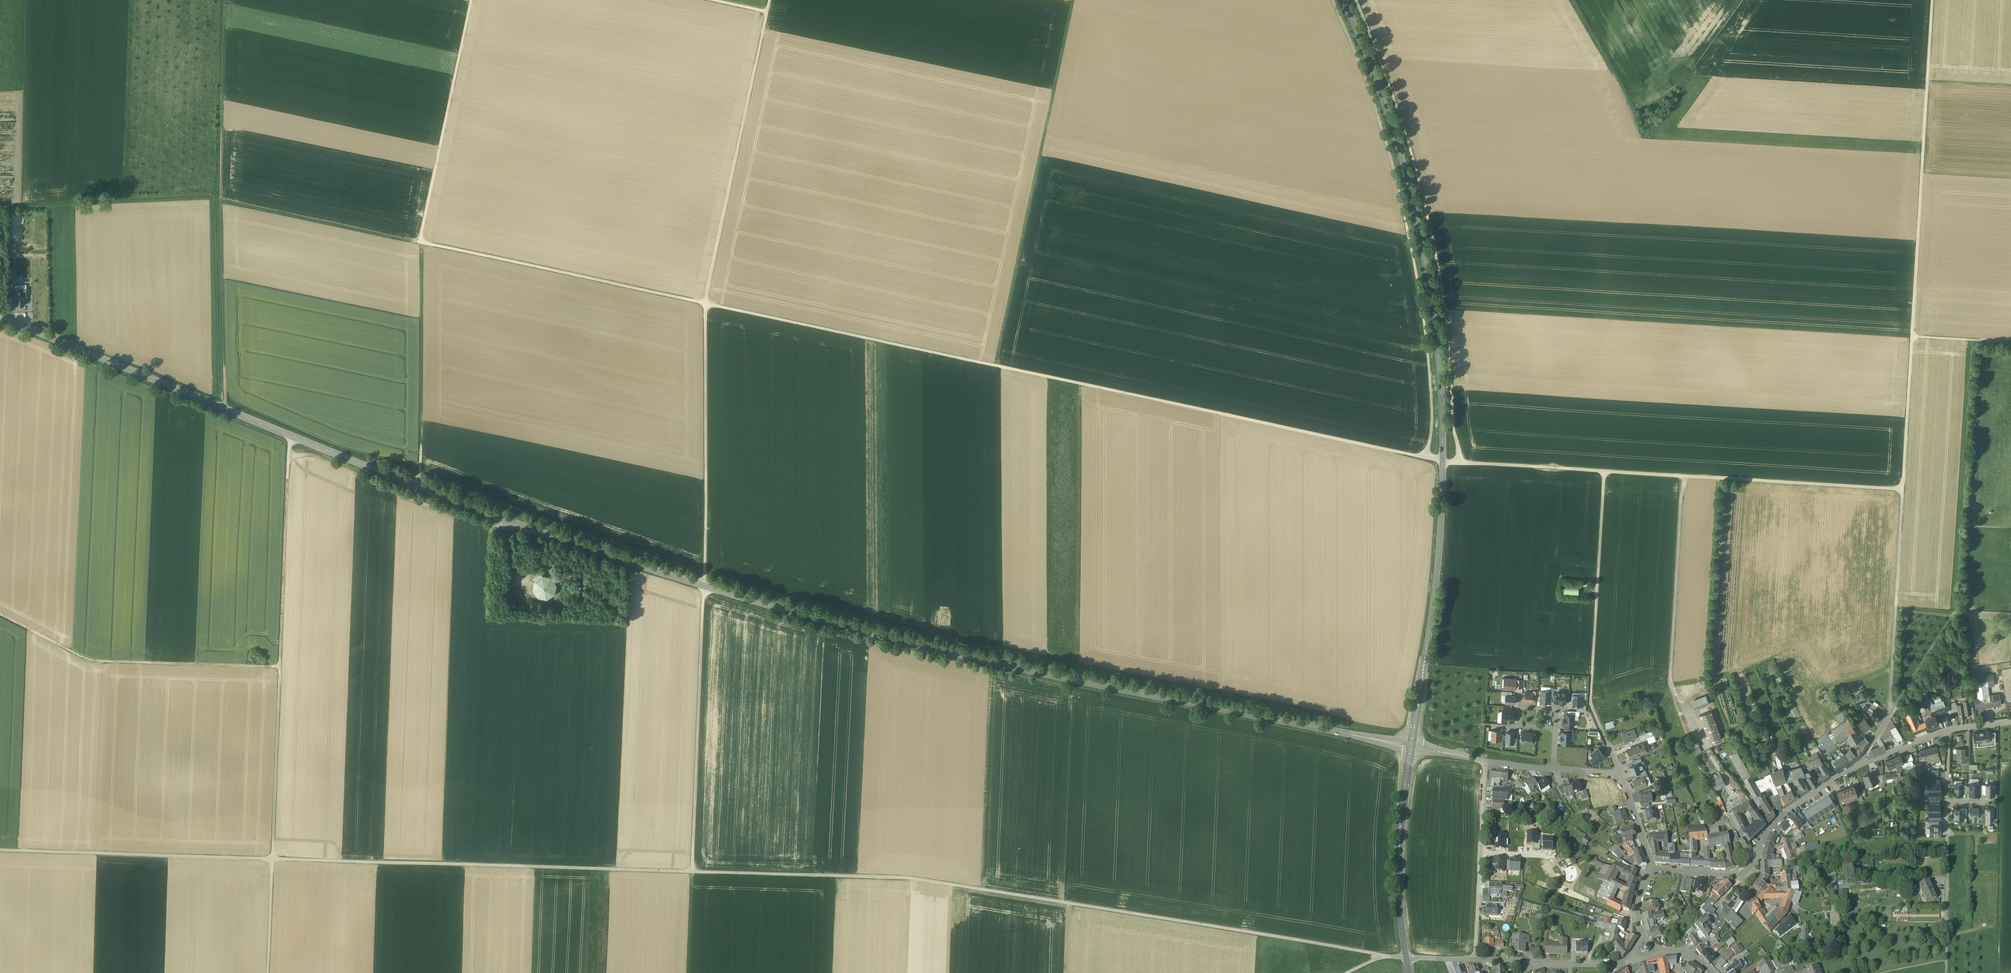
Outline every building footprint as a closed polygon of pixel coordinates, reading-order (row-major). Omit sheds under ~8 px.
[(20,297),(16,297),(16,306),(24,305),(24,297),(20,297)] [(542,572),(537,571),(533,574),(532,579),(535,579),(533,589),(538,597),(547,599),(554,594),(556,584),(551,577),(542,575),(542,572)] [(1579,585),(1562,584),(1561,595),(1578,596),(1579,585)] [(1992,674),(1974,677),(1976,687),(1977,687),(1977,691),(1981,690),(1983,707),(2000,704),(1999,694),(1988,696),(1987,686),(1994,685),(1992,674)] [(1516,679),(1505,678),(1504,688),(1516,689),(1516,687),(1516,679)] [(1551,691),(1541,690),(1541,702),(1550,703),(1551,691)] [(1924,690),(1919,692),(1922,700),(1927,698),(1924,690)] [(1981,690),(1977,691),(1978,696),(1975,697),(1976,708),(1983,707),(1981,690)] [(1567,692),(1557,691),(1557,693),(1556,694),(1556,696),(1557,697),(1556,702),(1560,702),(1560,703),(1564,704),(1564,703),(1566,703),(1567,692)] [(1533,692),(1525,692),(1525,701),(1533,702),(1533,699),(1533,692)] [(1580,693),(1573,692),(1572,703),(1577,703),(1577,705),(1583,705),(1583,695),(1580,695),(1580,693)] [(1512,695),(1506,695),(1506,703),(1515,703),(1516,696),(1512,695)] [(1706,695),(1691,701),(1694,709),(1709,703),(1706,695)] [(1931,705),(1928,698),(1927,698),(1922,700),(1928,714),(1929,714),(1930,717),(1935,715),(1931,705)] [(1877,706),(1868,700),(1866,704),(1869,706),(1874,709),(1875,709),(1877,706)] [(1943,700),(1931,705),(1935,715),(1951,709),(1949,704),(1945,705),(1943,700)] [(1963,704),(1965,715),(1971,714),(1969,700),(1963,701),(1963,704)] [(1949,704),(1951,709),(1958,707),(1957,705),(1956,705),(1955,701),(1949,704)] [(1965,715),(1963,704),(1957,705),(1958,707),(1959,719),(1966,718),(1965,715)] [(1916,719),(1910,705),(1904,708),(1914,733),(1922,730),(1920,723),(1917,718),(1916,719)] [(1875,709),(1874,709),(1871,713),(1870,715),(1878,721),(1882,714),(1875,709)] [(1503,710),(1502,721),(1508,721),(1514,722),(1515,711),(1503,710)] [(1711,710),(1700,715),(1710,743),(1722,739),(1711,710)] [(1841,710),(1834,715),(1840,725),(1846,719),(1841,710)] [(1567,714),(1565,714),(1565,718),(1564,718),(1563,722),(1564,722),(1564,726),(1574,727),(1574,715),(1574,714),(1567,714)] [(1930,717),(1925,719),(1926,721),(1928,727),(1928,728),(1939,724),(1935,715),(1930,717)] [(1864,717),(1858,722),(1865,731),(1871,726),(1864,717)] [(1891,717),(1879,736),(1883,742),(1894,736),(1899,733),(1891,717)] [(1840,725),(1831,730),(1835,736),(1852,725),(1849,721),(1848,720),(1840,725)] [(1926,721),(1920,723),(1922,730),(1928,727),(1926,721)] [(1852,725),(1835,736),(1839,742),(1846,737),(1856,731),(1852,725)] [(1635,729),(1622,733),(1625,741),(1630,740),(1630,739),(1637,736),(1635,729)] [(1501,730),(1492,730),(1492,740),(1500,740),(1501,733),(1501,730)] [(1856,731),(1846,737),(1852,744),(1856,742),(1861,739),(1856,731)] [(1989,731),(1982,732),(1972,733),(1973,736),(1974,742),(1981,741),(1982,746),(1990,744),(1989,733),(1989,731)] [(1515,732),(1507,732),(1506,743),(1514,743),(1515,732)] [(1533,734),(1529,733),(1529,732),(1526,732),(1522,732),(1522,737),(1521,738),(1526,743),(1527,742),(1532,743),(1532,742),(1533,734)] [(1564,732),(1562,732),(1562,736),(1561,736),(1561,740),(1562,740),(1562,744),(1570,744),(1571,733),(1564,732)] [(1899,733),(1894,736),(1897,741),(1902,738),(1899,733)] [(1863,741),(1858,745),(1857,746),(1859,749),(1862,752),(1869,741),(1865,737),(1863,741)] [(1691,744),(1696,754),(1702,751),(1697,741),(1691,744)] [(1643,743),(1637,745),(1637,746),(1628,749),(1629,752),(1629,753),(1631,757),(1646,751),(1643,743)] [(1877,746),(1880,753),(1886,750),(1884,744),(1880,745),(1877,746)] [(1877,746),(1871,749),(1874,756),(1880,753),(1877,746)] [(1936,746),(1928,748),(1929,755),(1930,759),(1939,757),(1936,746)] [(1598,748),(1591,754),(1591,758),(1594,763),(1599,763),(1604,758),(1604,755),(1598,748)] [(1855,753),(1850,748),(1845,755),(1853,763),(1859,757),(1861,754),(1857,751),(1855,753)] [(1928,748),(1920,750),(1922,757),(1926,755),(1929,755),(1928,748)] [(1965,748),(1957,748),(1957,753),(1957,762),(1969,763),(1969,757),(1966,756),(1966,758),(1965,758),(1965,748)] [(1737,750),(1728,755),(1743,780),(1744,779),(1751,775),(1737,750)] [(1809,757),(1811,762),(1814,760),(1819,757),(1817,752),(1809,757)] [(1906,761),(1907,762),(1912,760),(1914,759),(1911,753),(1904,756),(1906,761)] [(1843,754),(1832,761),(1834,765),(1838,772),(1853,763),(1845,755),(1843,754)] [(1901,754),(1893,757),(1896,765),(1901,764),(1904,762),(1903,762),(1901,754)] [(1819,757),(1814,760),(1818,765),(1819,765),(1823,762),(1819,757)] [(1893,757),(1886,760),(1887,764),(1886,764),(1886,766),(1887,767),(1888,766),(1890,770),(1893,769),(1892,767),(1896,765),(1893,757)] [(1908,767),(1914,765),(1912,760),(1907,762),(1906,761),(1903,762),(1904,762),(1901,764),(1902,768),(1907,766),(1908,767)] [(1627,767),(1630,775),(1640,771),(1643,770),(1644,769),(1641,762),(1640,762),(1634,764),(1627,767)] [(1815,767),(1811,762),(1804,766),(1808,771),(1811,770),(1815,767)] [(1828,771),(1823,762),(1819,765),(1824,774),(1828,771)] [(1779,769),(1771,773),(1776,785),(1783,782),(1786,780),(1784,774),(1782,768),(1779,769)] [(1789,772),(1788,772),(1790,779),(1795,778),(1797,783),(1803,778),(1805,776),(1801,768),(1789,772)] [(1808,771),(1806,772),(1808,776),(1806,777),(1813,787),(1819,783),(1816,778),(1811,770),(1808,771)] [(1501,771),(1492,771),(1492,774),(1492,780),(1495,780),(1500,780),(1501,771)] [(1508,771),(1501,771),(1500,780),(1508,780),(1508,771)] [(1824,774),(1820,776),(1823,781),(1831,776),(1828,771),(1824,774)] [(1874,772),(1863,776),(1868,786),(1877,782),(1878,782),(1876,777),(1874,772)] [(1771,773),(1765,775),(1764,777),(1754,781),(1760,791),(1766,789),(1767,788),(1769,787),(1771,788),(1774,793),(1773,795),(1779,792),(1776,785),(1771,773)] [(1721,774),(1710,780),(1716,791),(1722,788),(1727,785),(1721,774)] [(1754,781),(1751,775),(1744,779),(1754,796),(1756,796),(1758,799),(1763,796),(1760,791),(1754,781)] [(1641,777),(1633,781),(1636,789),(1648,785),(1645,777),(1644,776),(1641,777)] [(1544,778),(1536,784),(1539,788),(1541,791),(1550,786),(1544,778)] [(1803,778),(1797,783),(1800,788),(1796,790),(1797,792),(1799,796),(1810,789),(1803,778)] [(1524,784),(1526,787),(1531,794),(1539,788),(1536,784),(1532,779),(1524,784)] [(1518,780),(1515,782),(1519,788),(1524,788),(1520,783),(1518,780)] [(1570,784),(1573,795),(1582,792),(1579,781),(1570,784)] [(1573,795),(1570,784),(1570,783),(1567,784),(1567,785),(1564,786),(1566,794),(1567,797),(1573,795)] [(1737,783),(1731,787),(1743,805),(1749,801),(1737,783)] [(1979,795),(1979,793),(1979,786),(1979,783),(1970,783),(1970,786),(1970,793),(1970,795),(1979,795)] [(1564,785),(1557,788),(1562,795),(1566,794),(1564,786),(1564,785)] [(1854,785),(1837,791),(1841,802),(1858,796),(1857,794),(1854,785)] [(1985,785),(1985,793),(1985,795),(1995,795),(1995,785),(1985,785)] [(1722,788),(1716,791),(1722,804),(1726,801),(1728,800),(1722,788)] [(1794,794),(1791,789),(1789,791),(1787,792),(1792,801),(1799,796),(1797,792),(1794,794)] [(1586,790),(1582,792),(1583,796),(1581,797),(1582,801),(1589,799),(1586,790)] [(1784,806),(1779,792),(1773,795),(1778,806),(1776,808),(1778,810),(1784,806)] [(1787,792),(1781,796),(1785,806),(1792,801),(1787,792)] [(1651,794),(1642,795),(1641,796),(1641,799),(1640,799),(1641,804),(1649,803),(1650,803),(1650,800),(1651,798),(1651,794)] [(1830,808),(1835,805),(1832,800),(1829,795),(1824,798),(1830,808)] [(1754,796),(1752,797),(1759,809),(1761,807),(1757,800),(1758,799),(1756,796),(1754,796)] [(1758,799),(1757,800),(1761,807),(1765,814),(1771,810),(1767,804),(1763,796),(1758,799)] [(1826,811),(1830,808),(1824,798),(1819,801),(1826,811)] [(1722,804),(1726,815),(1732,812),(1729,806),(1728,806),(1726,801),(1722,804)] [(1743,805),(1740,806),(1743,812),(1748,810),(1753,807),(1749,801),(1743,805)] [(1821,814),(1826,811),(1819,801),(1814,804),(1821,814)] [(1493,802),(1492,802),(1493,802),(1493,804),(1492,804),(1493,804),(1493,809),(1493,812),(1499,812),(1499,813),(1503,813),(1504,812),(1504,811),(1505,802),(1493,802)] [(1816,818),(1821,814),(1814,804),(1809,807),(1816,818)] [(1740,806),(1732,812),(1735,817),(1739,815),(1743,812),(1740,806)] [(1753,807),(1748,810),(1752,816),(1756,813),(1753,807)] [(1811,821),(1816,818),(1809,807),(1804,810),(1808,816),(1811,821)] [(1954,808),(1954,812),(1954,819),(1955,819),(1959,819),(1959,820),(1963,820),(1964,815),(1966,815),(1966,809),(1960,809),(1960,808),(1954,808)] [(1978,809),(1970,808),(1970,817),(1973,817),(1972,819),(1975,819),(1975,817),(1978,817),(1978,814),(1978,809)] [(1655,809),(1646,811),(1648,823),(1658,821),(1655,809)] [(1985,809),(1985,814),(1985,820),(1990,820),(1994,820),(1994,809),(1990,809),(1985,809)] [(1617,812),(1613,814),(1613,815),(1617,826),(1628,821),(1625,814),(1626,814),(1624,810),(1617,812)] [(1771,810),(1765,814),(1767,816),(1764,818),(1765,819),(1768,825),(1775,818),(1775,817),(1771,810)] [(1732,812),(1728,814),(1729,816),(1737,833),(1741,831),(1743,835),(1744,835),(1735,817),(1732,812)] [(1760,820),(1756,813),(1752,816),(1756,823),(1760,820)] [(1803,820),(1796,813),(1793,816),(1792,815),(1790,817),(1791,818),(1789,820),(1796,827),(1797,828),(1799,828),(1801,825),(1801,824),(1803,822),(1804,821),(1803,820)] [(1739,815),(1735,817),(1744,835),(1748,831),(1739,815)] [(1760,820),(1756,823),(1751,828),(1757,835),(1766,827),(1762,822),(1760,820)] [(1789,820),(1788,820),(1786,823),(1790,827),(1793,830),(1796,827),(1789,820)] [(1785,822),(1779,828),(1782,832),(1784,833),(1790,827),(1786,823),(1785,822)] [(1938,825),(1937,825),(1930,825),(1930,834),(1934,834),(1934,836),(1940,837),(1940,834),(1940,829),(1941,829),(1941,825),(1938,825)] [(1632,827),(1626,830),(1625,829),(1624,829),(1623,831),(1621,831),(1623,838),(1624,838),(1625,838),(1625,839),(1631,837),(1635,836),(1632,827)] [(1797,828),(1796,827),(1793,830),(1795,831),(1793,834),(1796,836),(1799,834),(1801,833),(1797,828)] [(1744,835),(1746,839),(1750,842),(1757,835),(1751,828),(1744,835)] [(1705,831),(1707,838),(1720,834),(1719,829),(1705,831)] [(1587,836),(1579,831),(1573,838),(1586,847),(1590,840),(1586,837),(1587,836)] [(1705,831),(1688,832),(1690,841),(1695,841),(1704,840),(1707,840),(1707,838),(1705,831)] [(1537,841),(1538,833),(1528,832),(1527,844),(1533,844),(1537,845),(1537,841)] [(1661,834),(1649,835),(1651,844),(1656,843),(1664,842),(1668,842),(1667,839),(1667,833),(1661,834)] [(1720,834),(1707,838),(1707,840),(1708,843),(1708,844),(1709,848),(1713,847),(1725,845),(1730,844),(1727,833),(1720,834)] [(1770,834),(1769,838),(1766,843),(1773,846),(1777,837),(1773,835),(1770,834)] [(1796,836),(1791,839),(1792,843),(1794,842),(1801,838),(1799,834),(1796,836)] [(1506,836),(1497,836),(1497,842),(1496,849),(1505,850),(1505,845),(1505,840),(1506,836)] [(1553,838),(1544,838),(1544,845),(1543,851),(1552,851),(1553,838)] [(1625,844),(1621,839),(1618,842),(1622,846),(1632,856),(1634,854),(1633,852),(1625,844)] [(1740,842),(1738,843),(1741,847),(1745,853),(1751,849),(1748,844),(1750,842),(1746,839),(1740,842)] [(1792,843),(1791,839),(1782,844),(1783,849),(1787,860),(1798,857),(1795,850),(1793,845),(1792,843)] [(1622,846),(1618,842),(1610,851),(1617,857),(1619,859),(1623,855),(1624,856),(1625,855),(1619,848),(1622,846)] [(1634,847),(1629,842),(1625,844),(1633,852),(1635,851),(1633,848),(1634,847)] [(1817,842),(1795,850),(1798,857),(1819,848),(1817,842)] [(1773,846),(1766,843),(1764,850),(1772,852),(1773,849),(1774,847),(1774,846),(1773,846)] [(1674,846),(1668,846),(1669,856),(1670,865),(1679,865),(1678,855),(1674,855),(1674,846)] [(1731,848),(1726,849),(1728,861),(1725,862),(1725,870),(1735,867),(1734,860),(1731,848)] [(1695,854),(1690,853),(1690,856),(1690,866),(1710,868),(1710,861),(1709,854),(1710,854),(1709,849),(1704,849),(1706,862),(1699,862),(1700,861),(1694,860),(1694,856),(1695,854)] [(1642,854),(1635,856),(1637,862),(1639,867),(1647,864),(1642,854)] [(1658,855),(1656,855),(1656,863),(1656,864),(1670,865),(1669,856),(1658,855)] [(1690,856),(1678,855),(1679,865),(1690,866),(1690,856)] [(1769,857),(1763,855),(1762,858),(1762,863),(1772,862),(1771,857),(1769,857)] [(1782,861),(1782,865),(1789,865),(1799,861),(1798,857),(1787,860),(1782,861)] [(1495,871),(1504,872),(1504,862),(1500,862),(1500,858),(1495,858),(1495,861),(1495,869),(1495,871)] [(1861,872),(1873,870),(1873,868),(1874,868),(1873,858),(1868,858),(1868,860),(1855,861),(1855,866),(1860,865),(1861,872)] [(1511,859),(1510,862),(1510,871),(1520,871),(1520,860),(1517,859),(1514,859),(1511,859)] [(1725,862),(1711,862),(1711,870),(1725,870),(1725,862)] [(1632,871),(1625,868),(1625,869),(1614,864),(1612,869),(1617,871),(1623,874),(1631,877),(1631,878),(1634,878),(1636,873),(1632,871)] [(1610,868),(1604,865),(1602,868),(1597,878),(1603,881),(1610,868)] [(1612,869),(1610,868),(1603,881),(1605,882),(1611,885),(1613,880),(1617,871),(1612,869)] [(1785,874),(1781,875),(1783,887),(1784,892),(1785,892),(1792,892),(1791,884),(1790,882),(1789,874),(1785,874)] [(1761,877),(1753,886),(1761,892),(1762,891),(1766,886),(1763,883),(1765,880),(1761,877)] [(1630,879),(1627,888),(1634,890),(1638,880),(1634,878),(1631,878),(1630,879)] [(1693,880),(1685,878),(1682,891),(1686,892),(1690,893),(1691,887),(1693,880)] [(1625,886),(1613,880),(1611,885),(1616,888),(1622,891),(1624,887),(1625,886)] [(1705,882),(1696,880),(1696,881),(1695,888),(1694,891),(1703,893),(1704,888),(1705,882),(1705,881),(1705,882)] [(1725,881),(1719,887),(1726,892),(1732,886),(1725,881)] [(1936,899),(1929,881),(1919,886),(1926,903),(1932,900),(1936,899)] [(1611,885),(1605,882),(1597,897),(1599,898),(1608,902),(1610,898),(1616,888),(1611,885)] [(1798,883),(1791,884),(1792,892),(1795,891),(1799,891),(1798,883)] [(1508,885),(1497,885),(1496,894),(1496,895),(1501,895),(1501,891),(1507,892),(1508,885)] [(1717,889),(1716,888),(1712,891),(1720,898),(1726,892),(1719,887),(1717,889)] [(1784,893),(1776,893),(1770,887),(1764,892),(1762,894),(1755,900),(1758,904),(1763,899),(1782,898),(1783,898),(1784,893)] [(1792,892),(1785,892),(1784,893),(1783,898),(1782,898),(1779,909),(1787,914),(1795,891),(1792,892)] [(1633,896),(1625,893),(1623,905),(1630,907),(1633,896)] [(1711,900),(1713,901),(1712,902),(1710,905),(1712,907),(1718,900),(1714,896),(1711,900)] [(1745,901),(1740,897),(1738,900),(1735,904),(1731,911),(1735,915),(1745,901)] [(1608,902),(1606,906),(1612,909),(1617,902),(1610,898),(1608,902)] [(1711,900),(1709,898),(1704,904),(1705,905),(1701,909),(1705,914),(1710,909),(1708,907),(1710,905),(1712,902),(1713,901),(1711,900)] [(1755,899),(1747,905),(1754,915),(1756,914),(1756,913),(1761,910),(1761,909),(1759,906),(1758,904),(1755,900),(1755,899)] [(1617,902),(1612,909),(1620,912),(1622,909),(1623,905),(1617,902)] [(1718,918),(1713,923),(1717,928),(1720,931),(1725,924),(1723,922),(1724,920),(1731,911),(1735,904),(1732,902),(1729,905),(1728,907),(1726,906),(1721,914),(1721,915),(1720,917),(1720,916),(1718,918)] [(1658,903),(1652,904),(1651,903),(1645,904),(1645,906),(1644,906),(1646,912),(1654,911),(1659,910),(1658,903)] [(1710,905),(1708,907),(1710,909),(1713,913),(1716,911),(1712,907),(1710,905)] [(1493,907),(1487,906),(1487,916),(1497,916),(1498,907),(1493,907)] [(1713,913),(1710,909),(1705,914),(1713,923),(1718,918),(1713,913)] [(1770,932),(1780,922),(1784,917),(1787,914),(1779,909),(1768,920),(1763,925),(1763,926),(1770,932)] [(1761,910),(1756,913),(1756,914),(1761,921),(1766,918),(1761,910)] [(1735,915),(1731,911),(1724,920),(1735,931),(1742,923),(1735,915)] [(1646,914),(1643,915),(1644,922),(1652,921),(1652,918),(1651,913),(1646,914)] [(1667,921),(1668,925),(1674,922),(1678,920),(1676,916),(1667,921)] [(1788,916),(1785,919),(1781,923),(1779,926),(1774,932),(1779,937),(1788,930),(1791,928),(1796,923),(1788,916)] [(1626,922),(1619,920),(1618,924),(1616,924),(1616,923),(1612,922),(1612,924),(1611,924),(1611,925),(1614,926),(1617,927),(1620,929),(1624,931),(1626,922)] [(1707,920),(1703,923),(1701,920),(1698,923),(1704,930),(1707,928),(1711,925),(1707,920)] [(1652,921),(1644,922),(1647,932),(1654,930),(1653,925),(1652,921)] [(1707,928),(1704,930),(1698,923),(1695,925),(1705,938),(1708,936),(1707,934),(1710,933),(1707,928)] [(1611,925),(1609,925),(1608,930),(1606,929),(1603,944),(1610,943),(1612,935),(1614,926),(1611,925)] [(1632,935),(1627,943),(1631,949),(1637,938),(1632,935)] [(1699,944),(1694,935),(1689,938),(1695,947),(1699,944)] [(1526,937),(1512,937),(1512,952),(1523,952),(1524,945),(1526,945),(1526,942),(1526,937)] [(1742,951),(1732,938),(1726,943),(1731,950),(1735,955),(1735,954),(1736,955),(1742,951)] [(1491,939),(1486,939),(1486,943),(1483,943),(1483,948),(1494,948),(1493,944),(1493,940),(1493,939),(1491,939)] [(1558,946),(1549,945),(1549,954),(1567,954),(1567,939),(1558,939),(1558,946)] [(1616,943),(1612,947),(1622,958),(1628,953),(1624,948),(1619,941),(1616,943)] [(1576,953),(1588,953),(1588,948),(1589,948),(1589,944),(1584,944),(1584,943),(1579,943),(1579,944),(1576,944),(1576,951),(1576,953)] [(1538,945),(1530,950),(1533,957),(1539,952),(1540,949),(1538,945)] [(1702,946),(1696,950),(1700,956),(1701,955),(1706,952),(1703,948),(1702,946)] [(1711,953),(1708,950),(1706,952),(1701,955),(1709,965),(1716,959),(1711,953)] [(1731,950),(1721,959),(1725,963),(1730,959),(1735,955),(1731,950)] [(1677,956),(1666,957),(1667,962),(1668,966),(1676,964),(1677,956)] [(1668,968),(1665,957),(1658,959),(1659,963),(1661,970),(1668,968)] [(1726,964),(1725,963),(1721,959),(1717,963),(1721,968),(1726,964)] [(1768,959),(1758,965),(1761,969),(1771,964),(1768,959)] [(1654,960),(1646,962),(1649,972),(1651,972),(1655,972),(1652,965),(1655,965),(1654,960)] [(1744,967),(1740,961),(1727,970),(1728,971),(1725,972),(1736,972),(1744,967)] [(1790,961),(1778,964),(1780,969),(1786,967),(1791,966),(1790,961)] [(1645,963),(1639,964),(1640,968),(1642,972),(1649,972),(1645,963)] [(1684,972),(1685,972),(1695,972),(1698,969),(1691,963),(1687,969),(1684,972)] [(1761,969),(1763,972),(1775,972),(1776,972),(1771,964),(1761,969)]
